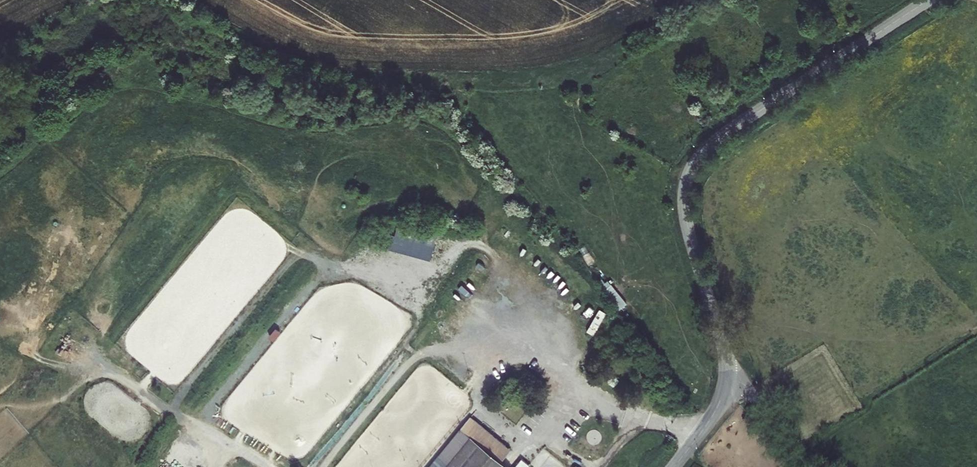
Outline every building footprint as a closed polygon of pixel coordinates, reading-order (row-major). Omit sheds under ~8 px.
[(809,408),(814,418),(825,412),(819,402),(809,408)] [(511,448),(471,415),(429,466),(510,466),(501,460),(511,448)] [(175,460),(186,466),(194,466),(196,465),(178,455),(175,460)] [(236,456),(229,466),(253,466),(236,456)] [(529,463),(522,457),(514,466),(527,466),(529,463)]
